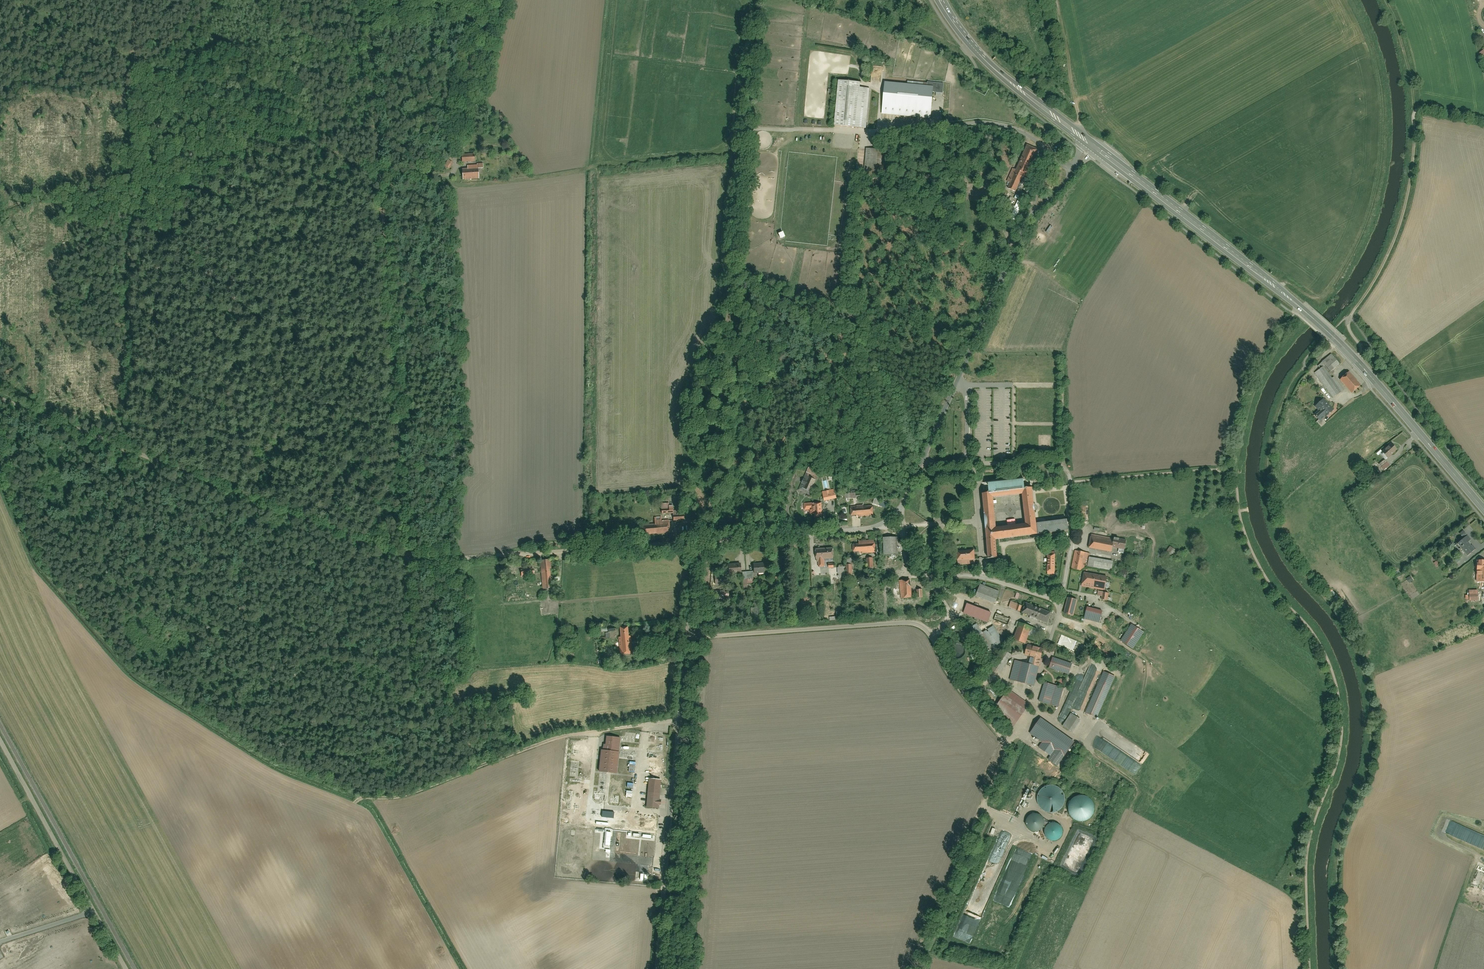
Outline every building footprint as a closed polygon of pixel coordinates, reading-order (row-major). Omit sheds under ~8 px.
[(871,83),(838,80),(834,125),(867,128),(871,83)] [(927,86),(886,82),(883,113),(931,118),(932,99),(944,100),(946,84),(927,83),(927,86)] [(1024,176),(1027,177),(1039,150),(1028,145),(1016,170),(1012,169),(1004,187),(1016,192),(1024,176)] [(878,150),(865,149),(863,164),(877,165),(878,150)] [(462,173),(462,179),(479,179),(478,168),(483,168),(483,163),(461,164),(462,173)] [(1339,364),(1331,355),(1323,362),(1331,371),(1339,364)] [(1314,373),(1332,398),(1342,393),(1324,367),(1314,373)] [(1348,371),(1341,377),(1354,393),(1362,387),(1348,371)] [(1336,411),(1324,399),(1316,406),(1319,410),(1315,414),(1323,423),(1336,411)] [(1400,451),(1393,444),(1381,454),(1388,462),(1400,451)] [(1381,470),(1388,466),(1385,462),(1379,467),(1381,470)] [(809,466),(799,490),(810,495),(821,472),(809,466)] [(988,483),(989,493),(1028,489),(1028,480),(988,483)] [(1067,533),(1066,522),(1037,525),(1033,489),(1028,489),(989,493),(981,494),(984,520),(988,559),(988,560),(997,559),(996,540),(1067,533)] [(825,500),(832,499),(838,498),(834,490),(822,492),(825,500)] [(884,501),(873,497),(872,502),(882,506),(884,501)] [(817,503),(805,504),(806,517),(818,516),(817,503)] [(874,505),(850,506),(851,515),(874,514),(874,505)] [(641,521),(642,534),(668,533),(668,517),(654,517),(654,521),(641,521)] [(1130,541),(1092,536),(1090,548),(1115,551),(1115,548),(1129,550),(1130,541)] [(1468,536),(1459,544),(1469,556),(1479,548),(1468,536)] [(898,537),(884,537),(884,554),(891,554),(891,559),(899,559),(899,554),(898,537)] [(875,540),(855,541),(855,553),(875,552),(875,540)] [(1173,556),(1177,549),(1171,546),(1167,553),(1173,556)] [(834,547),(815,549),(816,567),(826,566),(826,558),(835,558),(834,547)] [(975,550),(957,551),(958,561),(958,565),(976,564),(975,560),(975,550)] [(1087,570),(1090,552),(1075,550),(1072,567),(1087,570)] [(1055,555),(1047,555),(1047,575),(1055,575),(1055,555)] [(1115,561),(1091,557),(1089,568),(1113,572),(1115,561)] [(550,560),(540,561),(543,589),(554,588),(553,576),(550,576),(549,568),(551,568),(550,560)] [(769,562),(750,563),(751,575),(770,575),(769,562)] [(736,584),(735,563),(716,564),(717,585),(736,584)] [(533,569),(521,570),(522,578),(526,578),(526,575),(534,574),(533,569)] [(1108,576),(1083,572),(1081,587),(1105,591),(1108,576)] [(917,579),(899,581),(901,598),(912,597),(911,589),(918,588),(917,579)] [(1001,591),(981,585),(978,596),(998,602),(1001,591)] [(1480,599),(1480,590),(1471,590),(1471,599),(1480,599)] [(1080,601),(1067,598),(1064,613),(1076,616),(1080,601)] [(751,607),(751,614),(760,614),(759,600),(754,600),(755,607),(751,607)] [(968,603),(965,614),(990,622),(993,612),(968,603)] [(1052,611),(1026,603),(1023,613),(1049,621),(1052,611)] [(918,607),(897,610),(897,616),(919,613),(918,607)] [(1104,611),(1088,608),(1085,618),(1102,622),(1104,611)] [(1037,628),(1020,622),(1014,639),(1031,645),(1037,628)] [(1005,643),(995,625),(983,632),(978,623),(971,627),(977,637),(981,634),(985,641),(989,639),(995,649),(1005,643)] [(1146,632),(1132,624),(1122,641),(1135,649),(1146,632)] [(630,627),(614,627),(614,634),(605,634),(606,638),(614,638),(615,654),(631,654),(630,627)] [(1059,645),(1073,650),(1077,640),(1062,635),(1059,645)] [(1046,650),(1027,645),(1025,655),(1032,657),(1030,663),(1042,666),(1046,650)] [(1075,664),(1054,656),(1050,667),(1071,674),(1075,664)] [(1042,667),(1014,660),(1009,679),(1037,686),(1042,667)] [(1084,711),(1097,717),(1115,676),(1102,670),(1084,711)] [(1065,687),(1045,682),(1040,701),(1060,706),(1065,687)] [(1016,726),(1032,705),(1010,689),(995,710),(1016,726)] [(1083,720),(1071,712),(1062,726),(1074,734),(1083,720)] [(1076,745),(1042,718),(1032,731),(1065,758),(1076,745)] [(650,778),(647,808),(660,809),(663,780),(665,780),(667,756),(662,756),(664,734),(651,733),(650,754),(654,755),(652,778),(650,778)] [(600,750),(598,772),(619,773),(622,738),(607,737),(606,744),(603,744),(603,750),(600,750)] [(1052,785),(1050,785),(1047,786),(1045,787),(1043,788),(1042,790),(1041,791),(1040,793),(1039,794),(1038,796),(1038,798),(1038,800),(1039,803),(1039,805),(1041,807),(1042,809),(1043,810),(1046,812),(1048,812),(1050,813),(1052,813),(1055,813),(1057,812),(1058,812),(1060,811),(1061,810),(1063,808),(1064,807),(1065,805),(1066,804),(1066,802),(1066,799),(1066,798),(1066,795),(1065,794),(1064,792),(1063,790),(1062,789),(1060,788),(1059,787),(1057,786),(1055,785),(1052,785)] [(1071,819),(1096,820),(1097,797),(1072,796),(1071,819)] [(616,838),(615,855),(655,858),(657,833),(652,832),(652,828),(656,828),(657,817),(653,817),(654,814),(635,813),(635,817),(630,816),(629,822),(635,823),(634,831),(647,832),(646,840),(616,838)] [(1030,815),(1029,815),(1028,817),(1028,818),(1027,820),(1027,822),(1027,823),(1027,825),(1028,827),(1030,828),(1031,829),(1033,830),(1035,830),(1037,830),(1038,830),(1039,829),(1040,829),(1041,828),(1042,827),(1043,825),(1044,824),(1044,823),(1044,821),(1044,819),(1043,818),(1042,817),(1041,815),(1040,815),(1039,814),(1038,813),(1036,813),(1033,813),(1032,814),(1031,814),(1030,815)] [(1049,824),(1048,825),(1047,826),(1047,827),(1046,829),(1046,831),(1046,832),(1046,833),(1046,835),(1047,837),(1048,838),(1049,839),(1050,840),(1052,840),(1053,841),(1055,841),(1058,840),(1060,840),(1061,839),(1061,838),(1062,838),(1063,837),(1064,835),(1064,834),(1064,832),(1064,831),(1064,830),(1064,828),(1063,827),(1063,826),(1062,825),(1061,825),(1061,824),(1060,823),(1059,823),(1058,823),(1057,822),(1056,822),(1054,822),(1053,822),(1052,823),(1051,823),(1050,824),(1049,824)] [(1473,832),(1468,844),(1483,851),(1483,836),(1473,832)] [(600,867),(599,874),(614,875),(615,869),(600,867)]
